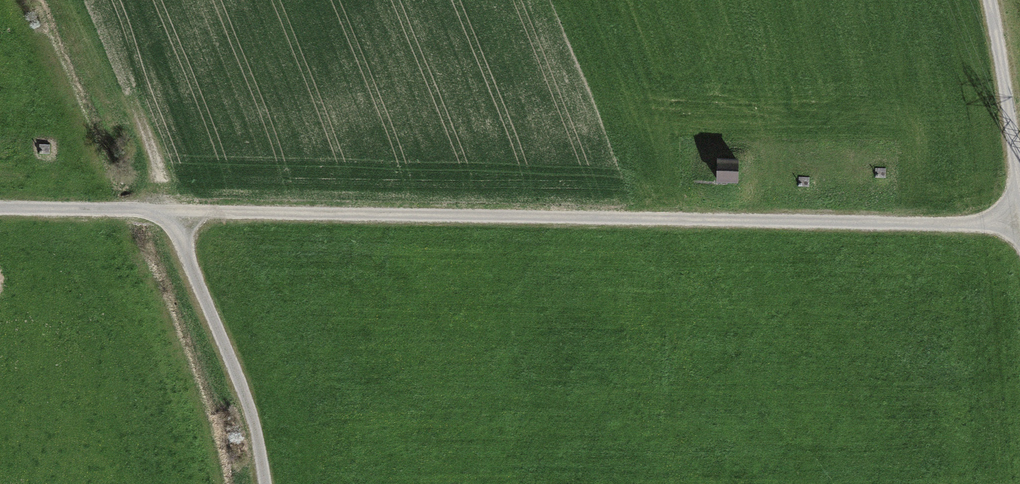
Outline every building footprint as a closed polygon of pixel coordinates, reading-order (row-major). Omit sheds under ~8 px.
[(739,161),(717,160),(716,185),(738,185),(739,161)]
